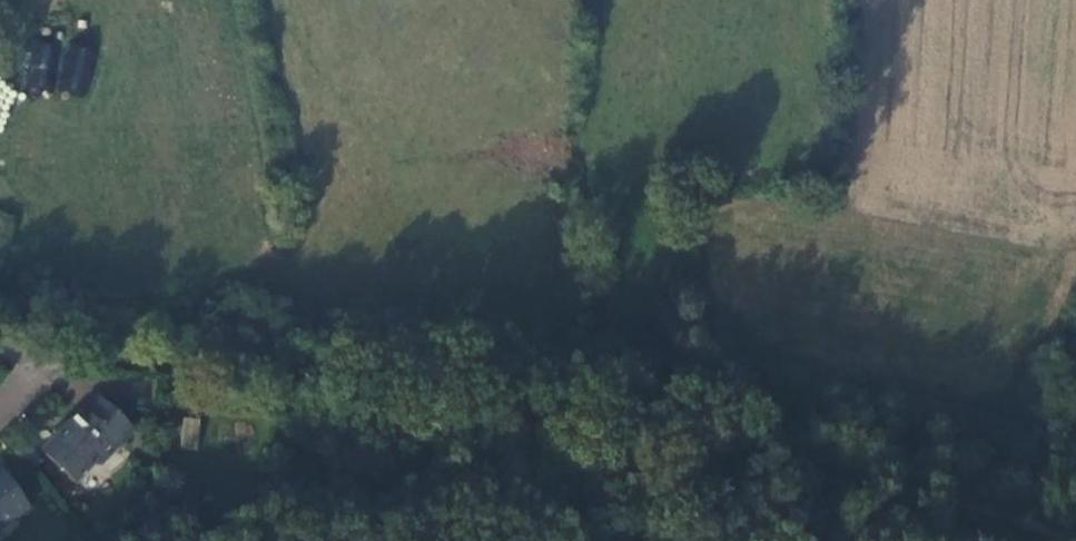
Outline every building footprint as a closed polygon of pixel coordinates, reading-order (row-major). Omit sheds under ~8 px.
[(94,53),(29,40),(21,81),(85,94),(94,53)] [(81,408),(40,450),(71,482),(93,459),(100,464),(133,432),(98,398),(84,411),(81,408)] [(34,509),(2,469),(0,471),(0,535),(34,509)]
